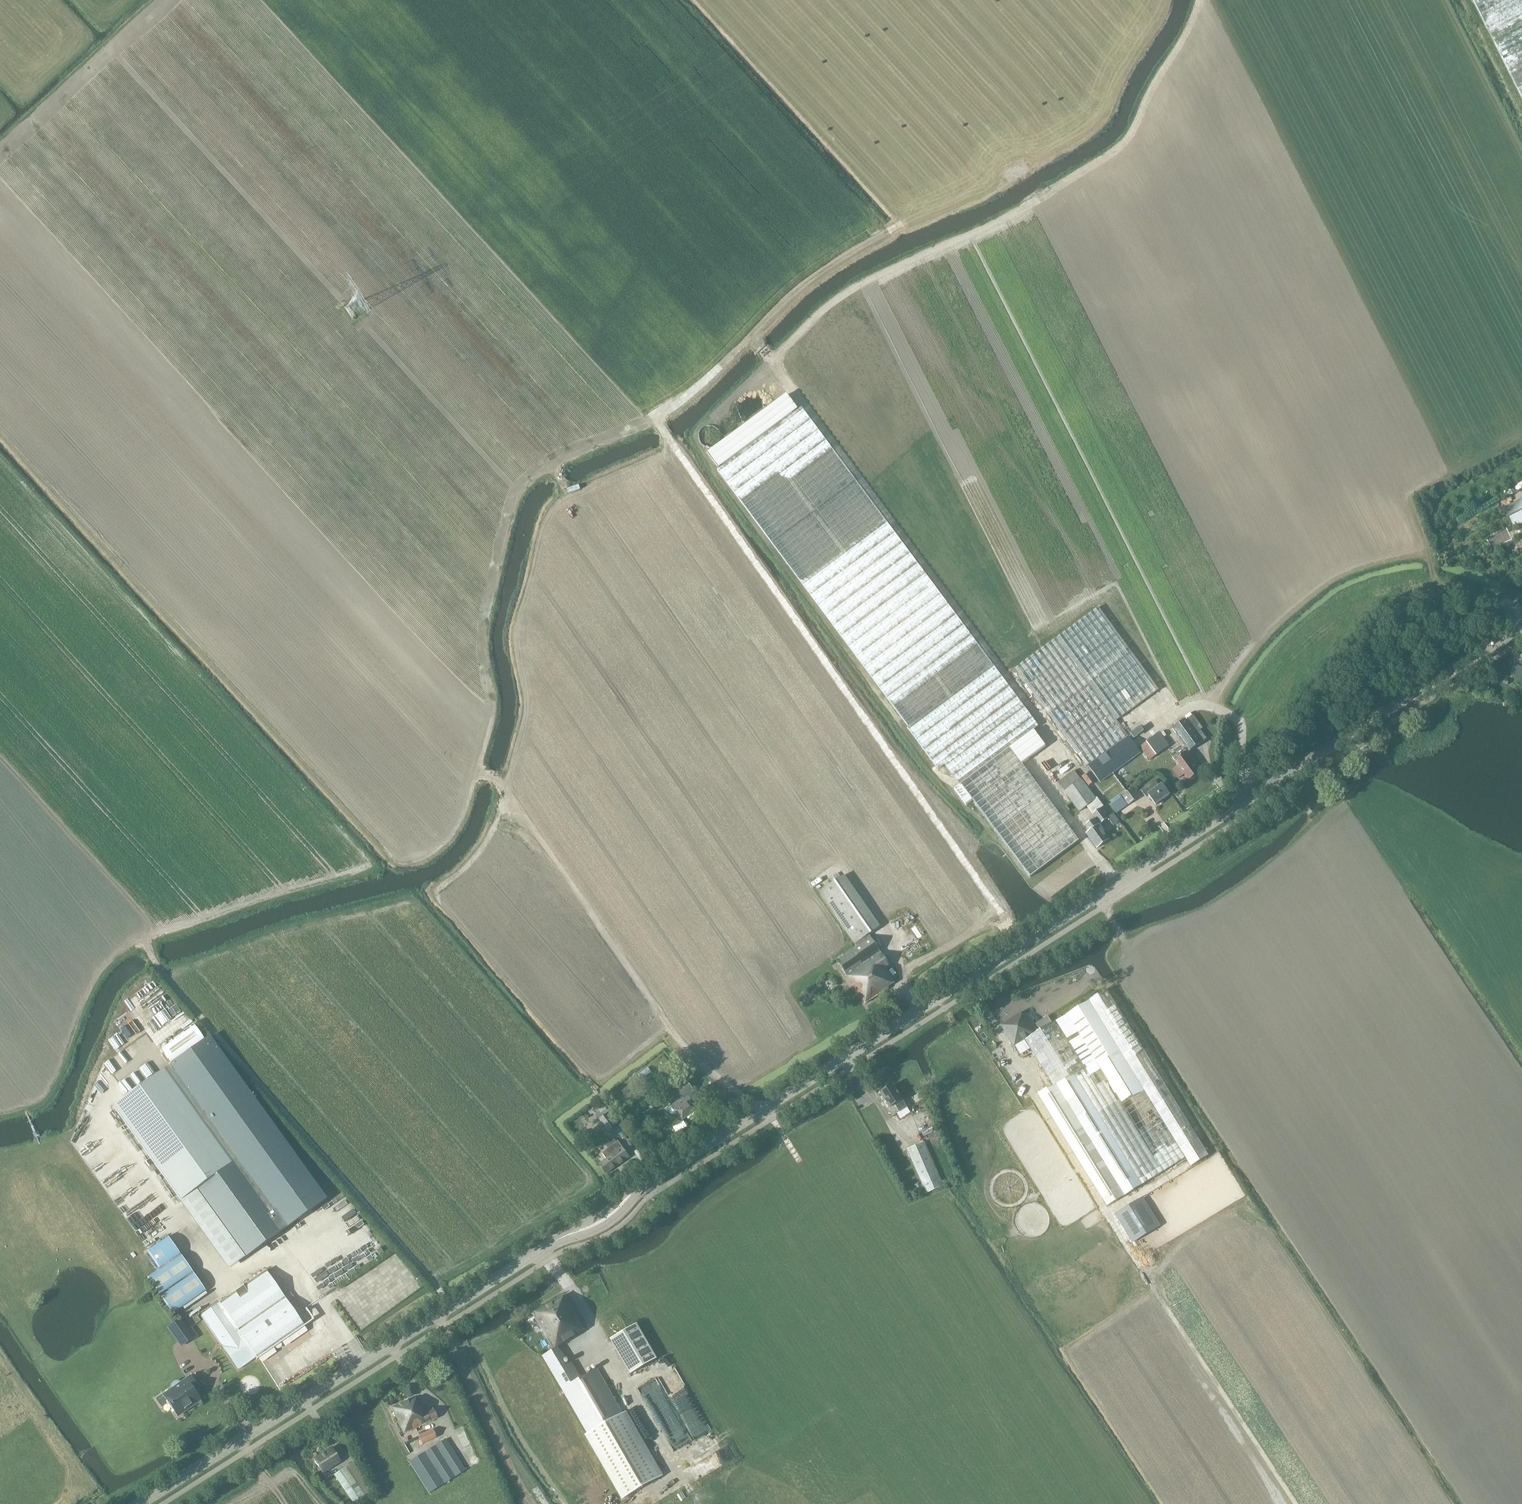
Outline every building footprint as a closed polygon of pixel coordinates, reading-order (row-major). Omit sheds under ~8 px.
[(1521,98),(1521,0),(1473,0),(1521,98)] [(898,220),(886,227),(889,232),(901,225),(898,220)] [(708,453),(720,469),(796,412),(785,396),(708,453)] [(720,469),(718,470),(772,543),(908,727),(938,769),(945,764),(960,785),(954,789),(966,805),(972,801),(989,823),(1030,878),(1079,841),(1022,764),(1010,748),(1034,730),(1039,726),(998,671),(856,480),(802,408),(799,410),(720,469)] [(720,441),(720,438),(720,436),(719,434),(719,432),(717,430),(714,428),(710,427),(707,427),(705,428),(701,430),(699,433),(698,436),(698,438),(699,442),(699,444),(701,445),(703,447),(704,448),(708,449),(711,449),(713,449),(716,447),(717,446),(719,443),(720,441)] [(1504,509),(1514,528),(1521,525),(1521,526),(1521,525),(1521,527),(1521,500),(1504,509)] [(1015,668),(1086,766),(1128,735),(1118,721),(1159,689),(1099,607),(1015,668)] [(1513,684),(1521,686),(1521,666),(1517,665),(1513,684)] [(1201,742),(1206,738),(1200,730),(1195,733),(1185,720),(1173,728),(1190,751),(1202,743),(1201,742)] [(1034,730),(1010,748),(1022,764),(1045,746),(1034,730)] [(1150,760),(1169,746),(1160,733),(1140,747),(1150,760)] [(1100,782),(1141,753),(1129,736),(1089,766),(1100,782)] [(1185,749),(1172,758),(1178,766),(1173,770),(1179,779),(1185,775),(1189,780),(1199,773),(1194,765),(1196,763),(1187,751),(1185,749)] [(1071,761),(1052,775),(1057,781),(1076,768),(1071,761)] [(1096,799),(1081,780),(1074,770),(1058,782),(1066,792),(1065,792),(1080,811),(1096,799)] [(1156,805),(1170,795),(1162,785),(1160,786),(1155,780),(1141,791),(1146,797),(1149,795),(1156,805)] [(1134,787),(1122,797),(1128,806),(1141,796),(1134,787)] [(1088,806),(1094,814),(1101,809),(1104,807),(1098,799),(1088,806)] [(1101,809),(1094,814),(1093,814),(1096,819),(1087,825),(1091,830),(1087,834),(1097,848),(1109,840),(1104,833),(1106,832),(1100,824),(1108,818),(1101,809)] [(856,944),(869,935),(880,927),(844,875),(819,893),(856,944)] [(871,937),(871,938),(853,950),(837,961),(848,977),(847,977),(866,1004),(887,990),(886,988),(900,979),(891,966),(891,967),(871,937)] [(1090,1001),(1043,1030),(1025,1041),(1030,1049),(1053,1087),(1038,1096),(1107,1207),(1186,1158),(1191,1166),(1209,1155),(1107,989),(1090,1001)] [(1020,1055),(1030,1049),(1025,1041),(1043,1030),(1038,1022),(1032,1026),(1024,1012),(1001,1026),(1014,1047),(1015,1046),(1020,1055)] [(144,1031),(141,1034),(148,1044),(152,1041),(144,1031)] [(210,1037),(171,1065),(200,1106),(239,1159),(195,1191),(243,1258),(327,1199),(210,1037)] [(116,1066),(124,1060),(118,1050),(109,1055),(116,1066)] [(195,1191),(238,1159),(239,1159),(200,1106),(171,1065),(113,1107),(149,1157),(181,1201),(195,1191)] [(678,1102),(673,1106),(670,1108),(669,1112),(671,1115),(675,1116),(678,1114),(683,1120),(698,1109),(689,1095),(694,1091),(684,1078),(668,1089),(678,1102)] [(662,1094),(667,1090),(661,1083),(656,1087),(662,1094)] [(892,1118),(907,1108),(893,1085),(880,1093),(889,1108),(887,1109),(892,1118)] [(608,1113),(600,1119),(609,1132),(617,1126),(608,1113)] [(618,1141),(612,1146),(610,1142),(606,1145),(609,1149),(603,1153),(607,1159),(600,1165),(606,1174),(630,1157),(618,1141)] [(927,1193),(945,1185),(925,1142),(907,1150),(927,1193)] [(321,1188),(328,1199),(339,1193),(331,1181),(321,1188)] [(1141,1199),(1118,1214),(1134,1241),(1158,1226),(1141,1199)] [(134,1202),(125,1207),(131,1217),(140,1213),(134,1202)] [(160,1296),(193,1273),(181,1255),(148,1278),(160,1296)] [(303,1281),(309,1277),(304,1269),(298,1273),(303,1281)] [(222,1345),(239,1369),(257,1357),(257,1358),(257,1359),(306,1326),(305,1325),(305,1326),(266,1271),(243,1286),(235,1292),(219,1303),(201,1316),(221,1345),(222,1345)] [(206,1291),(193,1273),(160,1296),(173,1314),(206,1291)] [(533,1314),(553,1349),(554,1350),(559,1347),(578,1336),(577,1334),(585,1330),(565,1295),(533,1314)] [(180,1320),(169,1328),(182,1346),(192,1338),(180,1320)] [(633,1373),(660,1358),(640,1322),(613,1337),(633,1373)] [(624,1498),(661,1477),(625,1412),(623,1414),(597,1369),(581,1376),(572,1362),(569,1364),(559,1347),(554,1350),(553,1349),(543,1356),(624,1498)] [(199,1388),(191,1377),(181,1384),(179,1383),(176,1382),(174,1384),(173,1386),(174,1389),(164,1396),(163,1394),(156,1399),(162,1408),(169,1403),(178,1415),(187,1409),(185,1407),(188,1405),(189,1406),(199,1399),(194,1391),(199,1388)] [(399,1425),(425,1413),(418,1398),(411,1402),(411,1400),(392,1409),(399,1425)] [(433,1409),(425,1413),(399,1425),(404,1434),(438,1418),(433,1409)] [(679,1418),(662,1425),(671,1448),(686,1442),(681,1431),(682,1430),(681,1426),(682,1425),(679,1418)] [(423,1444),(436,1438),(433,1430),(419,1436),(423,1444)] [(429,1494),(466,1471),(446,1439),(410,1462),(429,1494)] [(322,1474),(341,1462),(333,1449),(314,1461),(322,1474)] [(373,1491),(353,1463),(334,1476),(354,1503),(373,1491)]
